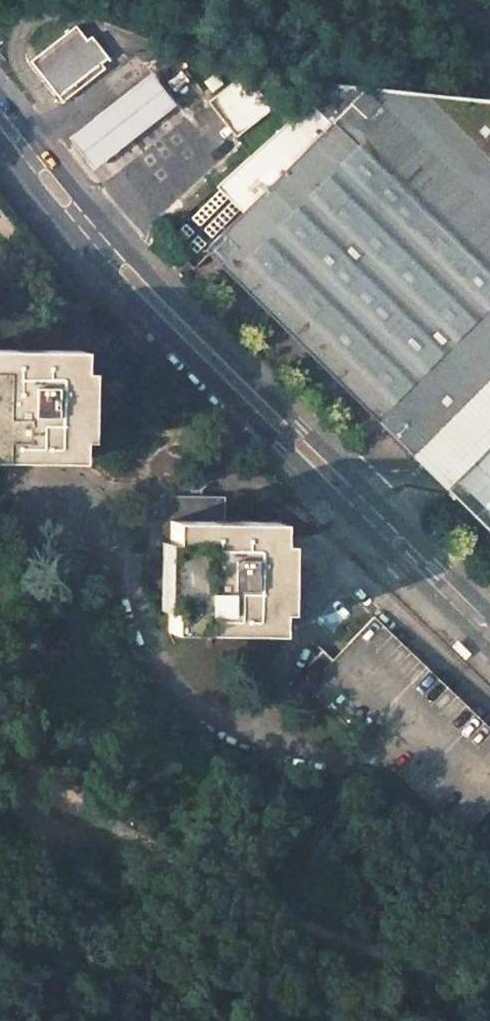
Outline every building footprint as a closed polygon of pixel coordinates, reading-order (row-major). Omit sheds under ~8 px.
[(75,26),(28,64),(61,100),(86,80),(87,76),(111,57),(92,36),(88,40),(75,26)] [(270,109),(242,73),(206,101),(234,137),(270,109)] [(151,74),(69,140),(95,171),(175,105),(151,74)] [(219,84),(211,75),(202,82),(209,92),(219,84)] [(204,248),(374,419),(408,455),(489,370),(489,92),(331,80),(215,187),(240,210),(204,248)] [(168,261),(177,268),(186,259),(177,250),(168,261)] [(0,350),(0,462),(14,462),(78,463),(79,441),(87,441),(88,372),(80,373),(80,351),(24,350),(0,350)] [(440,484),(489,534),(489,434),(454,470),(440,484)] [(202,496),(186,496),(186,521),(224,521),(225,519),(225,505),(225,496),(202,496)] [(186,521),(171,521),(170,543),(162,542),(161,593),(161,611),(169,611),(169,633),(276,634),(276,631),(276,612),(284,612),(285,544),(277,544),(278,525),(278,522),(224,521),(186,521)] [(373,617),(333,659),(322,650),(317,655),(305,668),(316,678),(307,687),(463,837),(489,809),(489,728),(373,617)]
